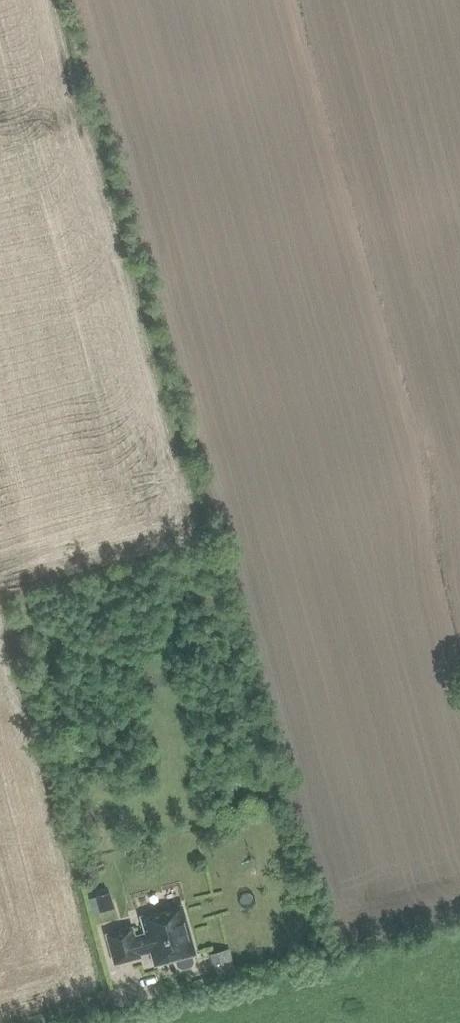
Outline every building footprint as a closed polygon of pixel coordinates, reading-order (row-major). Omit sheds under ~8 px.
[(86,899),(90,915),(114,909),(110,892),(107,893),(106,887),(95,890),(97,897),(86,899)] [(191,965),(192,961),(191,955),(195,954),(181,906),(141,917),(146,934),(134,937),(132,928),(106,935),(114,964),(140,957),(138,951),(150,948),(154,965),(175,959),(177,966),(180,968),(184,968),(188,967),(191,965)] [(236,968),(230,948),(209,954),(215,974),(236,968)]
